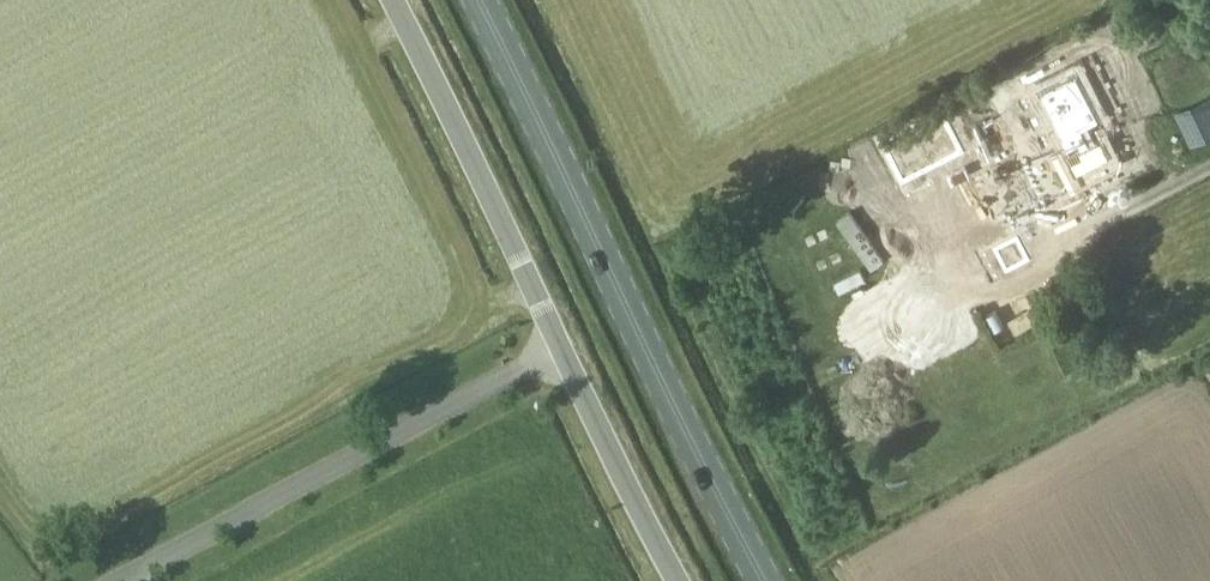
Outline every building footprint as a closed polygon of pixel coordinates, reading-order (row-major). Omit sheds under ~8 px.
[(1080,70),(1042,89),(1065,134),(1063,135),(1070,148),(1067,150),(1078,173),(1112,156),(1101,133),(1098,134),(1093,123),(1103,118),(1080,70)] [(942,101),(880,133),(908,190),(931,179),(925,165),(965,146),(942,101)] [(1019,234),(985,251),(996,275),(1031,258),(1019,234)]
